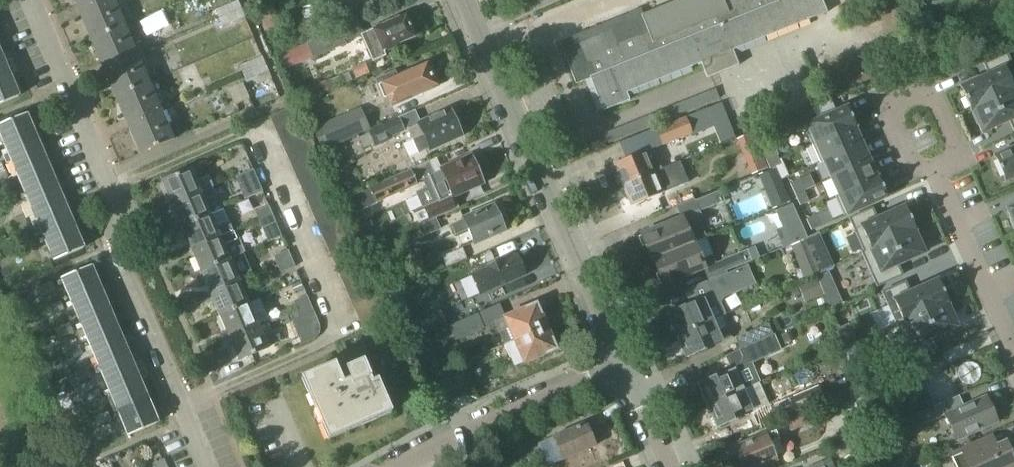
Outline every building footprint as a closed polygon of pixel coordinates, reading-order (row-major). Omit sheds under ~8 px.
[(90,40),(125,25),(115,0),(73,0),(90,40)] [(242,9),(238,0),(227,5),(230,14),(242,9)] [(339,13),(369,0),(333,0),(339,13)] [(629,14),(559,43),(576,84),(590,78),(603,112),(629,101),(626,93),(701,63),(707,79),(739,66),(733,51),(827,14),(822,0),(680,0),(642,15),(644,19),(632,23),(629,14)] [(215,10),(219,19),(230,14),(227,5),(215,10)] [(271,5),(256,12),(265,32),(280,25),(271,5)] [(245,17),(242,9),(230,14),(234,22),(245,17)] [(234,22),(230,14),(219,19),(222,27),(234,22)] [(416,41),(406,16),(360,36),(372,63),(386,58),(384,54),(416,41)] [(132,40),(125,25),(90,40),(114,97),(149,82),(136,51),(143,48),(138,37),(132,40)] [(345,42),(340,30),(307,44),(314,59),(346,45),(345,42)] [(294,66),(288,52),(278,56),(284,70),(294,66)] [(1007,54),(984,64),(988,75),(960,87),(970,110),(973,109),(1013,91),(1013,88),(1006,69),(1012,66),(1007,54)] [(266,65),(262,56),(251,61),(254,70),(266,65)] [(254,70),(251,61),(239,66),(243,75),(254,70)] [(269,73),(266,65),(254,70),(258,78),(269,73)] [(392,107),(437,87),(433,78),(432,75),(430,76),(426,67),(413,73),(412,71),(396,78),(395,74),(377,82),(385,100),(388,98),(392,107)] [(258,78),(254,70),(243,75),(247,83),(258,78)] [(0,82),(0,109),(17,102),(7,79),(0,82)] [(334,88),(330,79),(319,84),(323,93),(334,88)] [(168,107),(161,110),(149,82),(114,97),(139,155),(174,140),(168,126),(175,123),(168,107)] [(973,109),(973,110),(974,113),(972,114),(977,124),(979,123),(983,132),(1009,121),(1013,131),(1013,91),(973,109)] [(322,151),(370,128),(361,108),(312,129),(322,151)] [(456,122),(449,108),(444,111),(442,109),(427,116),(428,118),(416,123),(418,126),(408,130),(419,154),(461,135),(460,132),(462,131),(458,121),(456,122)] [(804,127),(812,145),(853,127),(853,128),(855,127),(847,108),(804,127)] [(35,136),(25,114),(0,125),(0,131),(7,148),(35,136)] [(656,130),(662,145),(662,146),(691,135),(691,136),(704,130),(698,114),(656,130)] [(393,139),(386,124),(368,132),(375,148),(393,139)] [(812,145),(820,164),(824,162),(824,161),(861,145),(853,128),(853,127),(812,145)] [(742,155),(759,148),(753,133),(736,140),(742,155)] [(14,163),(17,171),(44,159),(35,136),(7,148),(1,151),(3,155),(7,164),(14,163)] [(824,161),(824,162),(832,179),(869,162),(861,145),(824,161)] [(994,157),(996,162),(994,163),(1000,177),(1002,176),(1005,181),(1013,177),(1013,148),(994,157)] [(621,186),(660,171),(652,150),(613,165),(621,186)] [(428,177),(439,202),(423,208),(429,221),(435,219),(436,218),(436,219),(459,209),(453,196),(483,183),(471,154),(441,167),(443,171),(428,177)] [(766,161),(770,170),(781,166),(777,157),(766,161)] [(27,193),(54,181),(44,159),(17,171),(11,173),(12,178),(19,175),(27,193)] [(336,181),(344,178),(343,175),(349,172),(345,162),(329,169),(334,179),(335,179),(336,181)] [(869,162),(832,179),(839,195),(840,196),(876,180),(876,179),(875,177),(869,162)] [(660,171),(621,186),(630,207),(687,184),(679,163),(660,171)] [(210,179),(198,184),(192,169),(189,170),(186,165),(160,176),(162,182),(160,186),(164,196),(168,197),(172,205),(213,188),(210,179)] [(776,168),(758,176),(763,187),(781,179),(776,168)] [(253,170),(235,178),(244,199),(263,192),(253,170)] [(411,170),(336,203),(341,213),(343,219),(377,204),(377,203),(417,185),(411,170)] [(4,172),(0,174),(0,185),(8,181),(4,172)] [(840,196),(839,195),(835,197),(844,216),(887,197),(878,178),(876,179),(876,180),(840,196)] [(795,195),(804,191),(803,189),(799,180),(790,185),(794,193),(795,195)] [(36,216),(64,204),(54,181),(27,193),(20,196),(22,200),(28,197),(36,216)] [(217,198),(213,188),(172,205),(175,213),(173,216),(177,226),(181,227),(182,228),(211,215),(206,203),(217,198)] [(695,201),(699,212),(724,202),(719,191),(695,201)] [(809,202),(804,191),(795,195),(800,206),(809,202)] [(14,195),(0,200),(0,203),(3,210),(18,204),(14,195)] [(30,218),(35,231),(42,229),(46,238),(73,226),(64,204),(36,216),(30,218)] [(258,220),(272,214),(269,206),(255,212),(258,220)] [(494,207),(463,220),(463,221),(452,226),(452,227),(456,235),(467,230),(473,243),(504,230),(494,207)] [(913,230),(913,231),(916,231),(905,207),(877,219),(872,209),(849,219),(864,252),(871,249),(913,230)] [(191,250),(232,232),(223,210),(211,215),(182,228),(191,250)] [(694,243),(706,239),(696,213),(640,234),(650,260),(694,243)] [(276,223),(272,214),(258,220),(262,228),(276,223)] [(820,227),(815,216),(806,220),(811,231),(820,227)] [(27,226),(23,217),(9,223),(13,232),(27,226)] [(429,221),(421,225),(426,236),(441,230),(436,219),(436,218),(435,219),(429,221)] [(73,226),(46,238),(39,241),(41,245),(48,242),(55,261),(83,249),(73,226)] [(915,235),(913,231),(913,230),(871,249),(864,252),(861,253),(877,287),(902,276),(897,265),(923,253),(919,245),(921,244),(917,234),(915,235)] [(230,260),(242,255),(232,232),(191,250),(201,272),(230,260)] [(355,240),(359,250),(369,246),(369,242),(368,239),(365,236),(355,240)] [(815,256),(809,239),(808,239),(807,239),(790,246),(797,264),(814,257),(815,256)] [(37,249),(33,240),(18,246),(22,255),(37,249)] [(694,243),(650,260),(651,261),(653,260),(662,285),(715,265),(711,256),(700,260),(694,243)] [(446,267),(467,259),(462,248),(442,257),(446,267)] [(755,248),(748,250),(751,260),(752,261),(759,258),(755,248)] [(747,250),(722,260),(726,271),(752,261),(751,260),(748,250),(747,250)] [(277,265),(291,259),(288,251),(274,257),(277,265)] [(519,261),(516,255),(487,267),(488,268),(472,275),(480,295),(525,277),(523,272),(524,268),(522,262),(519,261)] [(364,267),(360,256),(336,266),(341,277),(364,267)] [(828,257),(812,263),(817,274),(833,268),(828,257)] [(295,268),(291,259),(277,265),(281,273),(295,268)] [(210,294),(240,282),(231,261),(230,260),(201,272),(210,294)] [(73,306),(101,294),(90,267),(62,280),(64,284),(57,286),(59,291),(66,288),(73,306)] [(364,267),(341,277),(345,288),(369,277),(364,267)] [(697,302),(666,315),(676,338),(710,324),(709,322),(725,315),(720,303),(723,298),(744,289),(736,270),(716,280),(715,278),(705,283),(705,282),(691,288),(697,302)] [(820,285),(831,280),(828,273),(817,278),(820,285)] [(374,288),(369,277),(345,288),(350,299),(374,288)] [(816,278),(796,285),(804,304),(823,296),(816,278)] [(946,304),(948,303),(938,280),(910,293),(905,282),(882,292),(897,327),(904,324),(903,323),(946,304)] [(56,290),(52,281),(37,287),(41,296),(56,290)] [(240,282),(210,294),(219,317),(249,304),(240,282)] [(379,299),(374,288),(350,299),(355,309),(379,299)] [(111,315),(101,294),(73,306),(67,308),(69,313),(75,310),(83,327),(111,315)] [(297,310),(310,304),(307,296),(293,302),(297,310)] [(383,310),(379,299),(355,309),(360,320),(383,310)] [(840,299),(828,304),(831,311),(843,306),(840,299)] [(27,316),(22,303),(11,308),(18,325),(29,321),(27,316)] [(65,312),(61,303),(46,309),(50,318),(65,312)] [(249,304),(219,317),(229,339),(259,326),(249,304)] [(314,312),(310,304),(297,310),(300,318),(314,312)] [(946,305),(946,304),(903,323),(904,324),(913,344),(906,347),(912,359),(935,349),(930,338),(956,327),(952,318),(954,317),(950,307),(947,308),(946,305)] [(504,346),(545,327),(544,324),(547,323),(543,315),(540,316),(536,305),(494,323),(504,346)] [(388,321),(383,310),(360,320),(364,331),(388,321)] [(486,330),(479,314),(449,327),(456,342),(486,330)] [(120,337),(111,315),(83,327),(76,330),(78,334),(84,331),(92,349),(120,337)] [(685,359),(719,344),(718,344),(731,338),(726,328),(714,333),(710,324),(676,338),(685,359)] [(740,351),(774,336),(768,324),(735,339),(740,351)] [(74,334),(70,325),(56,331),(59,340),(74,334)] [(259,326),(229,339),(238,361),(268,349),(259,326)] [(545,327),(504,346),(514,367),(555,349),(550,339),(553,338),(549,329),(547,330),(545,327)] [(784,344),(793,340),(789,332),(780,336),(784,344)] [(37,343),(34,335),(25,338),(28,346),(37,343)] [(129,358),(120,337),(92,349),(85,351),(87,356),(94,353),(101,370),(129,358)] [(138,380),(129,358),(101,370),(95,373),(97,377),(103,374),(110,392),(138,380)] [(343,382),(335,363),(302,378),(328,439),(391,412),(377,380),(372,382),(363,361),(345,368),(350,379),(343,382)] [(92,377),(88,368),(74,374),(78,383),(92,377)] [(708,407),(742,392),(732,370),(698,384),(708,407)] [(148,401),(138,380),(110,392),(104,394),(106,399),(112,396),(120,413),(148,401)] [(742,392),(708,407),(717,427),(760,409),(772,403),(763,382),(742,392)] [(101,398),(97,389),(83,395),(87,405),(101,398)] [(818,389),(774,407),(779,419),(823,401),(818,389)] [(923,425),(938,419),(946,416),(957,441),(997,423),(985,398),(964,407),(959,396),(933,407),(918,414),(923,425)] [(115,420),(121,417),(129,435),(157,423),(148,401),(120,413),(113,416),(115,420)] [(785,417),(790,431),(808,424),(803,410),(785,417)] [(113,421),(109,412),(95,418),(99,428),(113,421)] [(871,419),(875,426),(886,421),(883,413),(879,415),(871,419)] [(850,422),(847,415),(842,417),(846,425),(850,422)] [(552,438),(538,444),(548,466),(561,460),(562,461),(595,447),(585,423),(552,438)] [(735,449),(739,459),(737,462),(739,466),(761,466),(777,460),(770,445),(779,441),(776,431),(735,449)] [(989,450),(984,439),(950,454),(955,466),(1013,466),(1013,462),(1005,442),(989,450)] [(51,454),(34,461),(37,466),(56,466),(51,454)]
